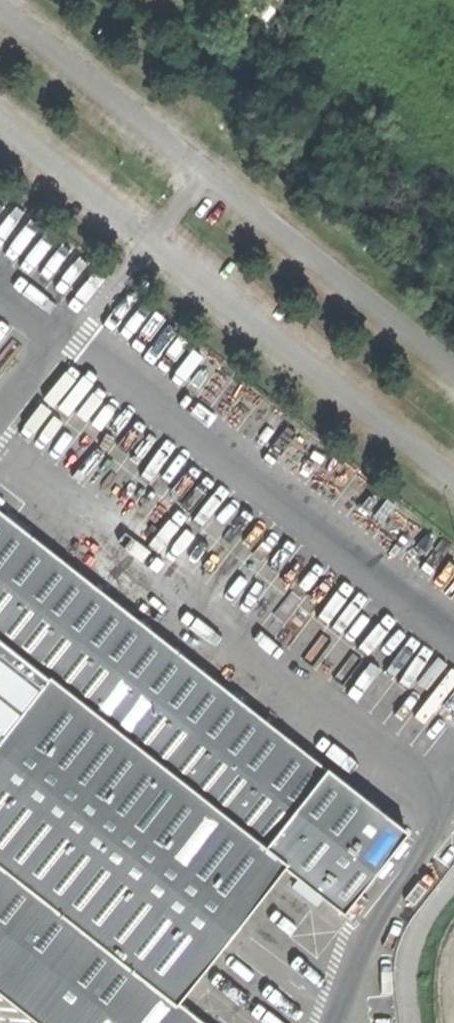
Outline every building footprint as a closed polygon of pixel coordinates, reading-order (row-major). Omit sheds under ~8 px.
[(41,1022),(207,1022),(178,1000),(282,868),(340,914),(406,832),(0,511),(0,991),(41,1022)]
